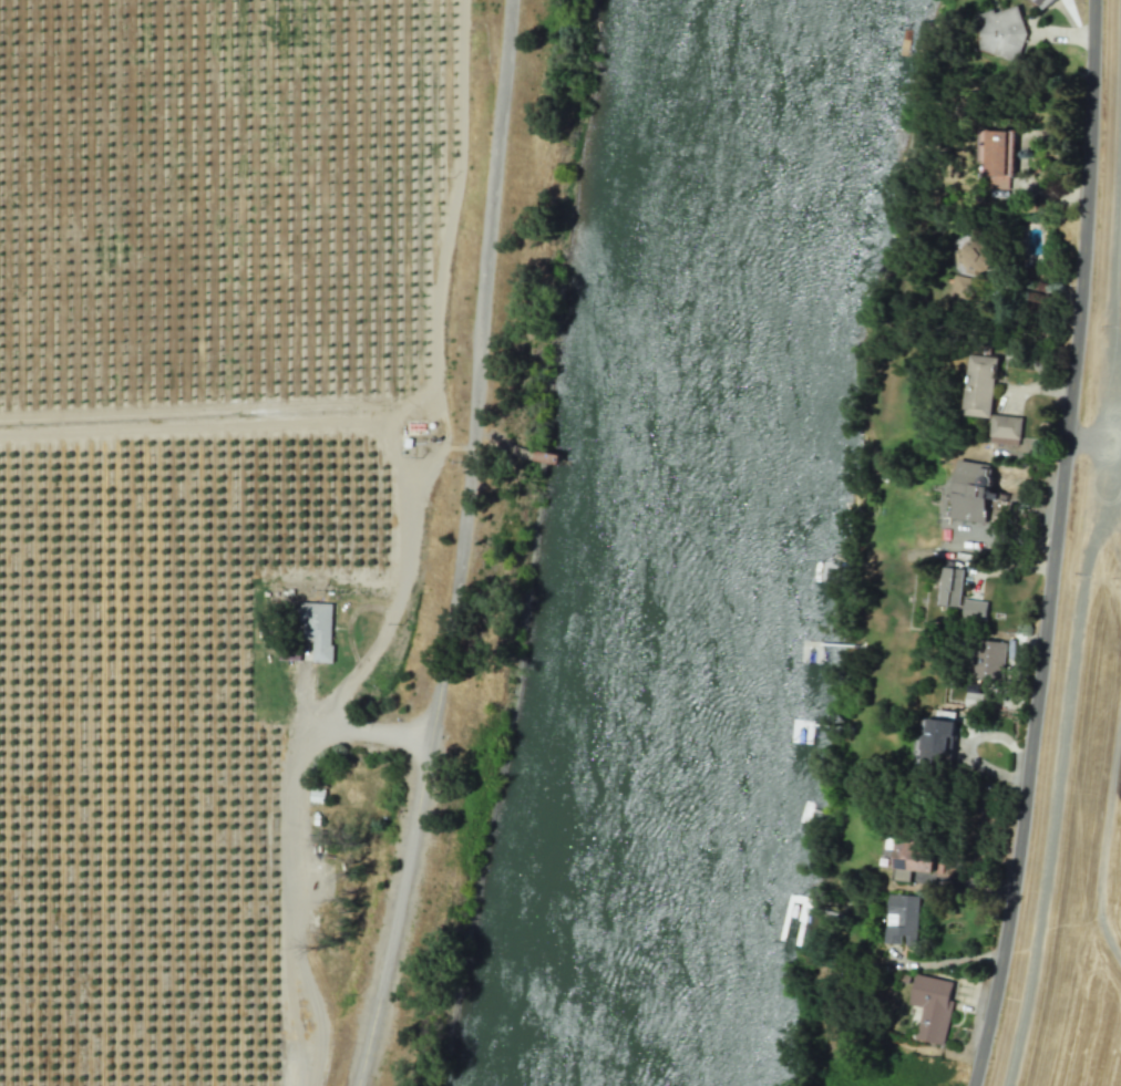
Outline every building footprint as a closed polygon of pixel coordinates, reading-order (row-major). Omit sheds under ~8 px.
[(1042,10),(1052,0),(1032,0),(1042,10)] [(1014,6),(995,12),(994,9),(976,14),(989,58),(1027,46),(1014,6)] [(1014,131),(981,130),(979,174),(987,174),(987,188),(1007,188),(1008,175),(1012,175),(1014,131)] [(971,278),(949,273),(946,297),(968,301),(971,278)] [(995,355),(966,354),(961,414),(990,416),(995,355)] [(1018,445),(1021,416),(991,413),(988,442),(1018,445)] [(985,523),(988,503),(999,504),(1000,495),(987,494),(991,464),(955,459),(947,517),(985,523)] [(961,568),(940,567),(938,604),(960,606),(961,568)] [(961,617),(984,619),(986,601),(963,599),(961,617)] [(332,603),(301,602),(300,638),(312,638),(311,661),(330,662),(332,603)] [(987,693),(965,691),(964,704),(986,706),(987,693)] [(952,720),(923,718),(923,737),(917,736),(916,761),(950,762),(952,720)] [(892,879),(908,881),(909,870),(938,872),(940,854),(918,851),(919,841),(882,837),(880,862),(893,865),(892,879)] [(917,894),(887,893),(886,943),(903,943),(903,945),(916,945),(917,894)] [(943,1044),(952,1001),(948,1000),(953,981),(915,974),(909,1004),(922,1006),(915,1038),(943,1044)]
